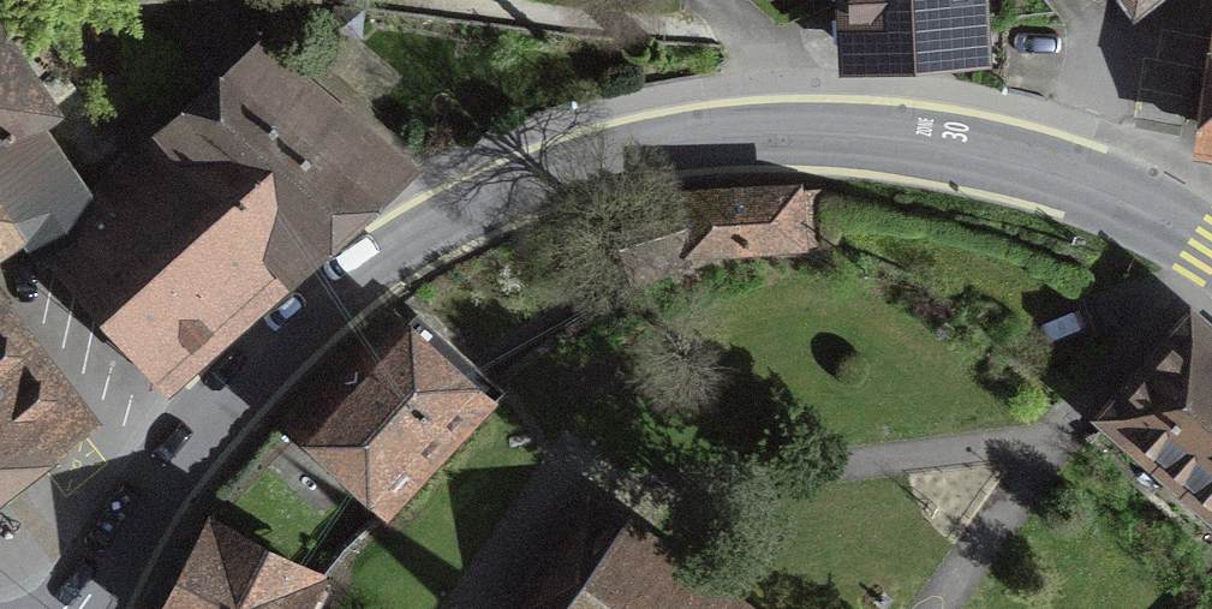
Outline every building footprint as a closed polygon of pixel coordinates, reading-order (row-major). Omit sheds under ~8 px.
[(11,27),(10,0),(0,0),(0,28),(11,27)] [(850,61),(982,57),(980,0),(849,0),(850,61)] [(17,226),(43,255),(94,209),(31,117),(43,109),(0,46),(0,238),(17,226)] [(129,178),(242,300),(386,171),(301,100),(315,84),(271,48),(256,65),(129,178)] [(242,300),(129,178),(94,209),(43,255),(156,378),(242,300)] [(816,188),(685,195),(685,224),(690,249),(819,242),(816,188)] [(690,249),(685,224),(623,244),(633,278),(689,261),(690,249)] [(0,289),(0,308),(9,301),(0,289)] [(1110,412),(1211,501),(1211,338),(1191,320),(1110,412)] [(66,410),(0,325),(0,460),(66,410)] [(476,404),(398,331),(312,424),(398,505),(482,412),(484,414),(504,393),(495,384),(476,404)] [(623,522),(562,608),(741,608),(623,522)] [(203,550),(183,539),(144,608),(301,608),(317,582),(215,529),(203,550)]
